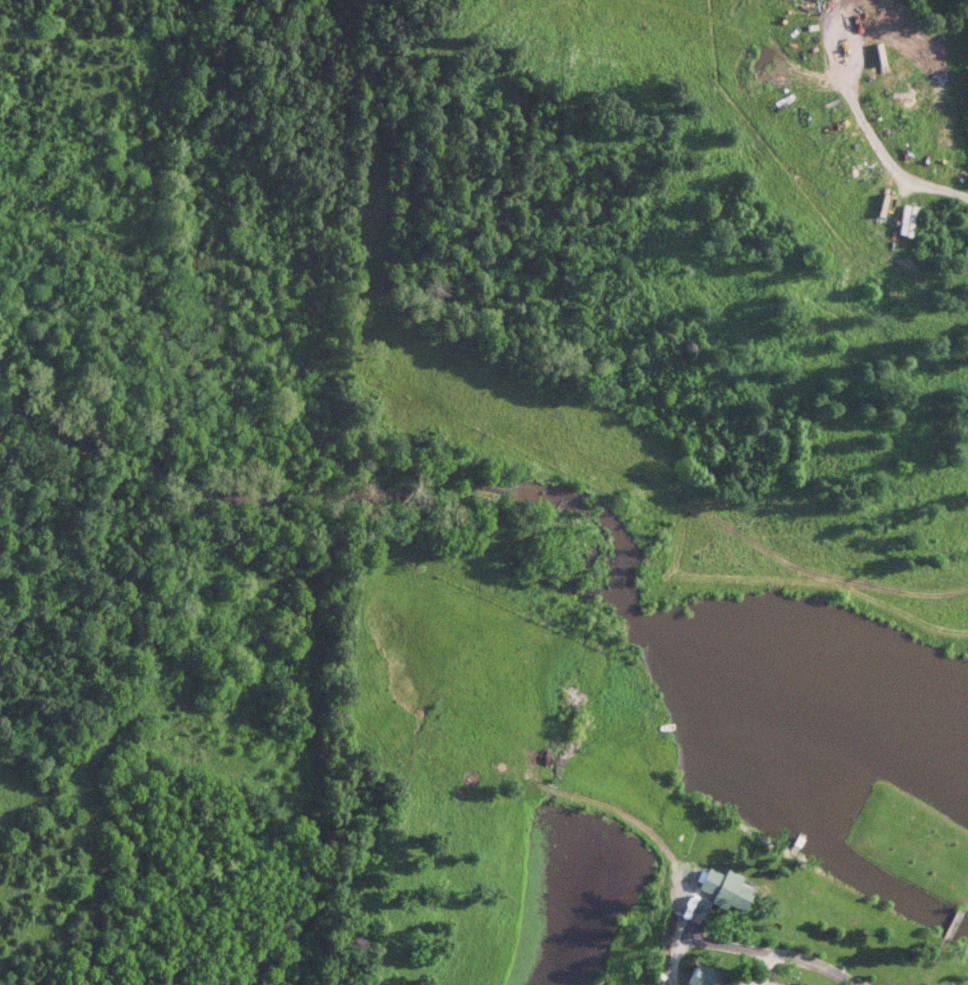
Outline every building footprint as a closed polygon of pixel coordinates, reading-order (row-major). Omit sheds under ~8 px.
[(722,872),(706,865),(696,888),(712,895),(711,898),(742,911),(754,882),(724,869),(722,872)] [(727,969),(689,969),(689,984),(727,984),(727,969)]
